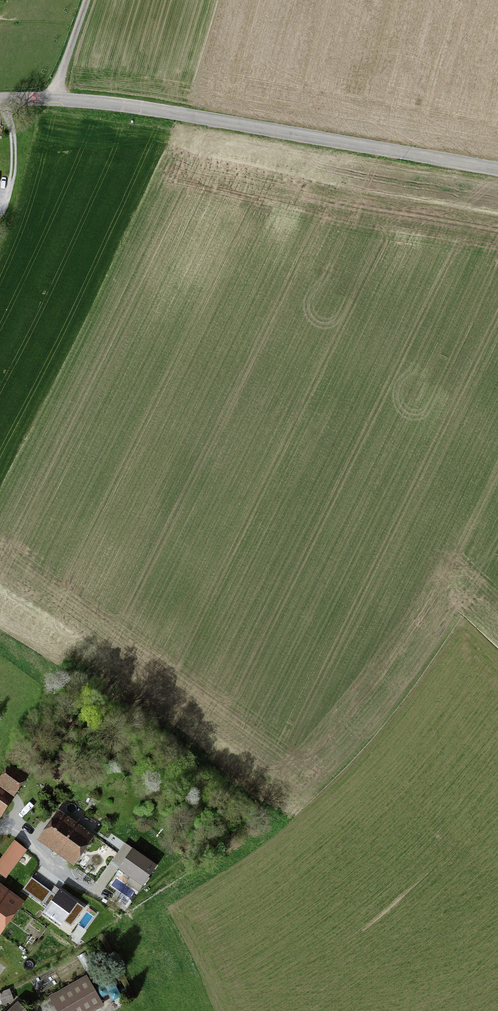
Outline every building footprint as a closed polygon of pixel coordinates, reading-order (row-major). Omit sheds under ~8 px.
[(10,769),(2,780),(15,790),(23,778),(10,769)] [(96,839),(60,813),(38,843),(74,869),(96,839)] [(117,861),(141,879),(156,859),(131,841),(117,861)] [(6,875),(25,849),(15,842),(0,863),(0,870),(6,875)] [(32,875),(20,892),(62,919),(78,895),(57,881),(52,888),(32,875)] [(0,894),(0,927),(16,905),(0,894)] [(53,1000),(59,1010),(104,1010),(106,1010),(89,979),(53,1000)] [(0,992),(0,1004),(13,1000),(8,989),(0,992)]
